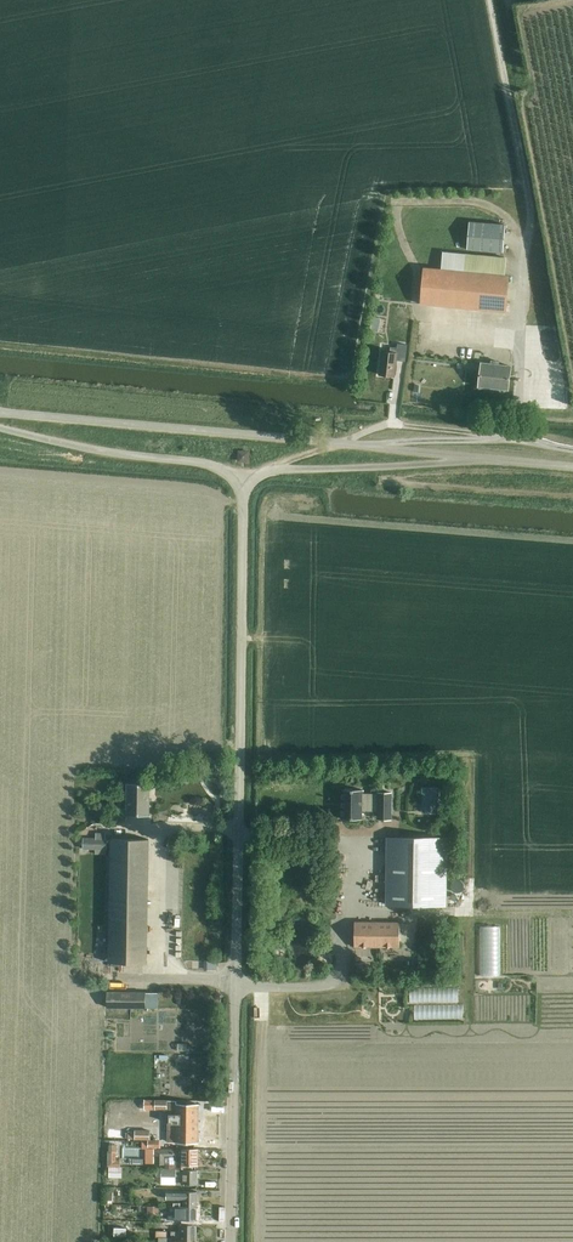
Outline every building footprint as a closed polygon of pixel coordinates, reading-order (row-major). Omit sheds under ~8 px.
[(469,222),(467,251),(503,255),(506,225),(469,222)] [(424,268),(421,304),(506,312),(509,276),(503,275),(505,258),(443,252),(441,269),(424,268)] [(382,351),(379,374),(394,376),(396,360),(405,361),(407,345),(398,344),(397,348),(391,347),(390,352),(382,351)] [(479,387),(508,390),(511,366),(499,365),(499,362),(492,361),(491,364),(482,363),(479,387)] [(239,461),(247,461),(247,452),(239,452),(239,461)] [(421,798),(421,776),(407,776),(406,798),(421,798)] [(151,784),(128,783),(127,815),(150,815),(151,784)] [(438,786),(421,786),(421,812),(438,812),(438,786)] [(362,790),(342,789),(342,819),(362,819),(362,810),(378,810),(377,815),(377,819),(391,819),(391,815),(392,793),(378,792),(378,794),(362,794),(362,790)] [(107,839),(85,838),(84,849),(95,849),(95,854),(106,854),(107,839)] [(446,838),(388,838),(388,905),(445,905),(446,838)] [(147,962),(150,839),(113,839),(110,961),(147,962)] [(399,923),(354,922),(354,946),(399,947),(399,923)] [(216,961),(207,961),(207,970),(215,970),(216,961)] [(422,961),(413,961),(413,969),(422,969),(422,961)] [(427,1005),(427,1021),(470,1021),(471,1005),(463,1005),(463,989),(420,989),(420,1005),(427,1005)] [(160,994),(146,993),(146,992),(107,990),(106,1005),(159,1007),(160,994)] [(169,1101),(156,1101),(155,1110),(169,1110),(169,1101)] [(177,1101),(169,1101),(169,1110),(169,1113),(169,1142),(176,1142),(198,1142),(199,1104),(177,1104),(177,1101)] [(125,1128),(125,1104),(112,1104),(112,1128),(119,1128),(125,1128)] [(120,1139),(119,1129),(111,1129),(111,1139),(120,1139)] [(135,1130),(134,1139),(150,1140),(150,1131),(135,1130)] [(107,1151),(107,1166),(120,1166),(120,1160),(119,1160),(120,1158),(116,1158),(116,1152),(121,1152),(121,1145),(122,1145),(122,1141),(106,1141),(105,1151),(107,1151)] [(182,1149),(159,1148),(159,1142),(148,1142),(148,1148),(146,1148),(145,1163),(154,1163),(154,1164),(165,1165),(165,1167),(187,1168),(187,1164),(198,1164),(198,1149),(182,1149)] [(108,1177),(121,1178),(122,1167),(109,1166),(108,1177)] [(198,1169),(162,1168),(161,1176),(176,1177),(176,1175),(184,1175),(184,1184),(197,1184),(198,1169)] [(183,1206),(197,1206),(197,1191),(167,1190),(167,1199),(183,1199),(183,1206)] [(197,1206),(183,1206),(169,1205),(168,1211),(174,1211),(174,1208),(177,1208),(176,1219),(196,1219),(197,1206)] [(116,1218),(116,1226),(129,1227),(130,1219),(116,1218)] [(179,1240),(196,1241),(196,1224),(180,1224),(180,1231),(171,1231),(170,1237),(179,1237),(179,1240)] [(114,1228),(114,1235),(126,1236),(126,1228),(114,1228)]
